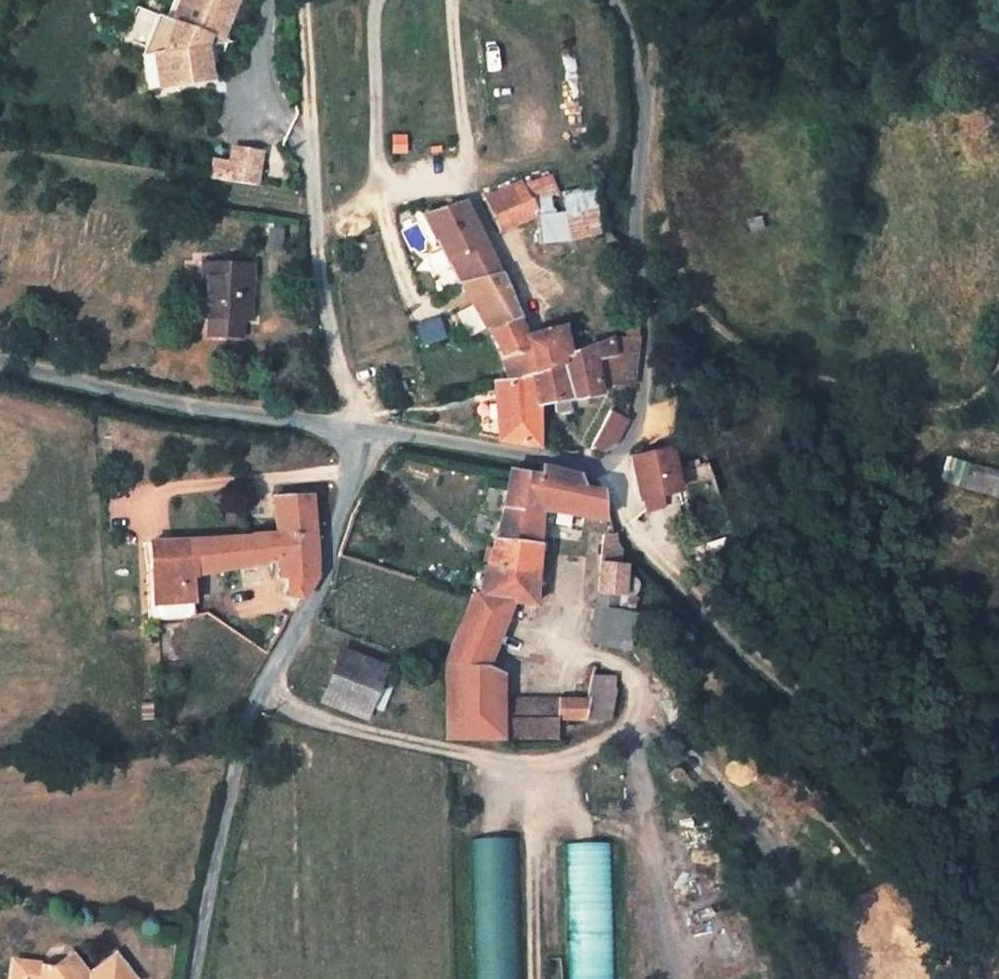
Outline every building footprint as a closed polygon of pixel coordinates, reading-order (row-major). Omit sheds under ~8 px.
[(172,21),(175,22),(163,50),(154,52),(159,86),(209,79),(204,44),(207,35),(219,40),(235,0),(181,0),(172,21)] [(165,18),(172,21),(181,0),(173,0),(165,18)] [(165,18),(156,14),(141,54),(154,52),(163,50),(175,22),(172,21),(165,18)] [(154,52),(141,54),(146,88),(159,86),(154,52)] [(258,153),(231,149),(226,181),(253,184),(258,153)] [(558,194),(549,175),(484,196),(500,231),(534,216),(539,245),(568,241),(563,212),(552,213),(549,197),(558,194)] [(464,203),(423,216),(439,245),(475,225),(464,203)] [(761,218),(747,220),(749,232),(764,230),(761,218)] [(465,284),(486,279),(499,274),(475,225),(439,245),(461,285),(465,284)] [(199,319),(250,321),(252,262),(202,261),(199,319)] [(465,284),(461,285),(498,352),(508,380),(560,363),(558,358),(568,354),(564,336),(561,327),(524,336),(517,318),(511,303),(499,274),(486,279),(465,284)] [(635,327),(623,328),(624,338),(637,337),(635,327)] [(579,349),(575,333),(564,336),(568,354),(579,349)] [(508,383),(495,387),(499,437),(499,439),(538,446),(537,404),(599,395),(597,382),(594,360),(609,357),(609,361),(635,365),(637,337),(624,338),(612,339),(604,340),(591,345),(579,349),(568,354),(558,358),(560,363),(508,380),(508,383)] [(594,360),(597,382),(631,386),(635,365),(609,361),(609,357),(594,360)] [(499,437),(495,387),(476,392),(480,433),(499,437)] [(611,407),(609,411),(626,420),(627,414),(611,407)] [(614,444),(626,420),(609,411),(591,446),(592,447),(601,452),(614,444)] [(679,488),(670,448),(631,457),(641,499),(679,488)] [(952,481),(967,473),(960,459),(944,468),(952,481)] [(494,539),(538,544),(539,509),(604,520),(604,517),(602,492),(584,488),(579,477),(540,467),(539,476),(509,472),(501,514),(494,539)] [(212,539),(216,570),(285,559),(288,595),(300,598),(303,597),(316,576),(314,545),(314,540),(311,494),(273,495),(278,532),(250,534),(248,534),(247,536),(246,537),(212,539)] [(603,534),(602,544),(600,564),(617,565),(621,550),(616,545),(612,533),(603,534)] [(195,616),(190,575),(216,570),(212,539),(150,542),(154,619),(195,616)] [(478,594),(473,594),(445,657),(444,667),(444,671),(448,738),(503,739),(503,720),(502,698),(502,673),(487,667),(511,601),(533,605),(535,586),(549,587),(550,574),(535,573),(538,544),(494,539),(486,569),(478,594)] [(625,576),(625,565),(617,565),(600,564),(598,594),(611,595),(631,596),(636,593),(639,585),(635,578),(630,576),(628,576),(625,576)] [(611,595),(598,594),(596,604),(609,605),(611,595)] [(631,614),(631,596),(611,595),(609,605),(608,610),(631,614)] [(596,604),(593,624),(604,627),(608,610),(609,605),(596,604)] [(631,614),(608,610),(604,627),(601,644),(625,648),(631,614)] [(604,627),(593,624),(591,644),(600,646),(601,644),(604,627)] [(363,657),(340,649),(319,702),(367,721),(372,708),(346,698),(357,670),(363,657)] [(388,667),(363,657),(357,670),(383,680),(388,667)] [(383,680),(357,670),(346,698),(372,708),(383,680)] [(589,700),(584,720),(610,721),(616,689),(614,689),(615,676),(594,676),(589,700)] [(383,680),(372,708),(383,712),(393,685),(383,680)] [(512,699),(502,698),(503,720),(512,720),(512,699)] [(512,699),(512,720),(558,720),(558,700),(512,699)] [(584,720),(589,700),(558,700),(558,720),(584,720)] [(152,701),(140,702),(141,720),(154,720),(152,701)] [(557,740),(558,720),(512,720),(503,720),(503,739),(557,740)] [(470,836),(475,978),(515,978),(511,835),(470,836)] [(606,841),(564,842),(567,978),(609,978),(606,841)] [(74,955),(71,952),(53,965),(56,969),(74,955)] [(115,953),(88,974),(74,955),(56,969),(53,965),(41,964),(39,978),(135,978),(115,953)] [(26,962),(14,961),(12,978),(24,978),(26,962)] [(26,962),(24,978),(39,978),(41,964),(26,962)]
